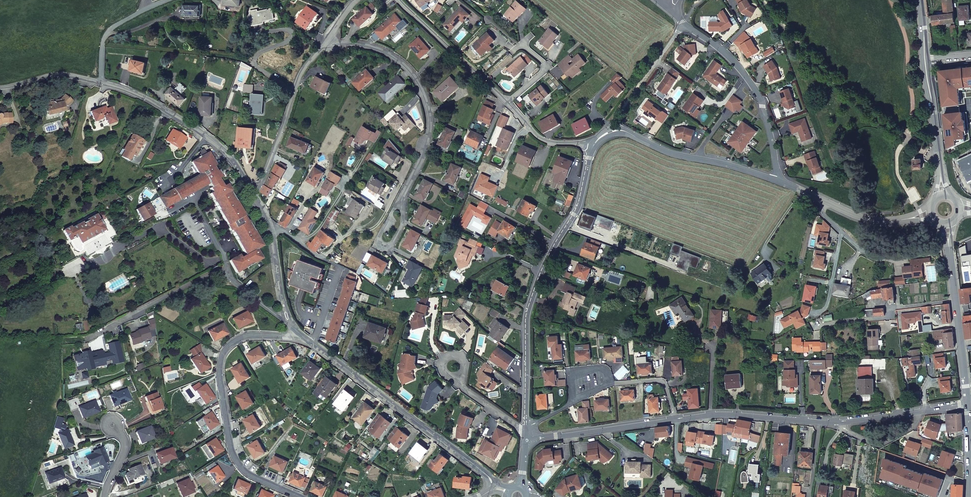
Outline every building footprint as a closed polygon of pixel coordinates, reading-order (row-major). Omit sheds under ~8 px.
[(422,8),(429,4),(428,2),(431,0),(416,0),(422,8)] [(748,0),(736,0),(741,8),(743,11),(747,13),(746,14),(751,17),(756,9),(751,6),(748,0)] [(954,15),(953,0),(943,0),(945,16),(954,15)] [(525,9),(516,1),(505,15),(513,21),(519,14),(520,15),(525,9)] [(371,3),(354,19),(360,26),(373,14),(370,11),(375,7),(371,3)] [(201,6),(183,5),(183,18),(200,19),(201,6)] [(970,20),(969,6),(959,7),(960,21),(970,20)] [(451,31),(456,26),(461,20),(463,22),(469,15),(460,7),(444,24),(451,31)] [(308,29),(315,17),(318,14),(308,8),(298,23),(308,29)] [(264,22),(275,19),(272,10),(258,13),(257,11),(251,12),(254,25),(264,23),(264,22)] [(710,22),(709,22),(710,31),(716,31),(718,30),(720,29),(721,31),(723,30),(724,31),(733,26),(733,25),(729,20),(724,10),(721,12),(719,15),(719,14),(718,15),(721,17),(723,19),(724,20),(719,23),(719,22),(718,22),(710,22)] [(395,14),(376,31),(383,39),(401,22),(395,14)] [(951,23),(955,23),(954,15),(945,16),(933,17),(934,26),(951,23)] [(539,41),(548,48),(552,43),(558,36),(550,29),(539,41)] [(474,45),(480,52),(482,50),(485,52),(491,47),(489,45),(495,40),(487,32),(474,45)] [(752,39),(744,32),(734,42),(740,48),(741,46),(743,50),(748,58),(755,54),(753,50),(756,48),(752,39)] [(419,38),(411,45),(421,57),(430,50),(419,38)] [(681,54),(678,59),(686,65),(692,57),(691,55),(696,54),(696,51),(695,51),(694,44),(685,45),(685,42),(682,43),(676,51),(681,54)] [(767,57),(775,52),(773,48),(765,53),(767,57)] [(579,55),(573,60),(575,63),(571,66),(569,65),(563,71),(566,74),(568,72),(571,75),(573,78),(577,74),(575,72),(579,68),(585,63),(579,55)] [(573,60),(569,56),(564,59),(568,64),(573,60)] [(508,68),(514,75),(520,69),(521,71),(528,65),(521,57),(508,68)] [(568,64),(564,59),(558,65),(563,71),(569,65),(568,64)] [(133,60),(131,70),(144,74),(146,64),(133,60)] [(720,83),(724,86),(727,81),(719,76),(717,76),(715,75),(722,66),(714,60),(703,76),(718,86),(720,83)] [(777,68),(772,60),(764,66),(769,74),(770,73),(770,75),(770,77),(772,82),(781,79),(777,68)] [(680,73),(673,68),(669,74),(671,75),(668,78),(667,77),(665,81),(664,80),(660,85),(663,87),(660,91),(666,95),(677,79),(676,79),(680,73)] [(949,149),(970,140),(967,112),(966,113),(960,113),(959,105),(965,104),(965,98),(970,97),(970,68),(940,72),(949,149)] [(367,70),(354,82),(360,89),(374,77),(367,70)] [(622,78),(618,74),(611,80),(616,84),(610,90),(609,89),(601,97),(606,102),(614,94),(618,98),(624,91),(616,84),(622,78)] [(331,83),(316,76),(312,86),(321,90),(322,90),(327,92),(331,83)] [(398,76),(380,93),(386,100),(405,83),(398,76)] [(436,90),(440,94),(444,98),(451,92),(452,93),(459,86),(451,77),(436,90)] [(172,88),(166,95),(180,107),(186,100),(181,95),(186,88),(181,83),(175,90),(172,88)] [(252,93),(253,85),(245,85),(244,92),(252,93)] [(550,95),(542,86),(530,96),(538,105),(550,95)] [(796,107),(789,89),(780,92),(786,108),(790,110),(796,107)] [(704,101),(694,93),(683,108),(694,115),(695,115),(698,111),(698,109),(699,107),(700,107),(704,101)] [(262,115),(264,96),(252,95),(251,114),(262,115)] [(742,102),(733,95),(725,106),(734,112),(736,109),(739,111),(743,106),(740,104),(742,102)] [(66,106),(71,101),(68,98),(67,99),(64,96),(57,103),(55,104),(54,103),(53,103),(46,104),(48,115),(67,111),(66,106)] [(202,98),(201,116),(212,116),(213,98),(202,98)] [(478,119),(488,123),(492,114),(494,109),(492,108),(494,104),(486,100),(478,119)] [(663,123),(669,115),(664,112),(662,112),(658,110),(658,108),(648,101),(643,108),(646,110),(644,113),(649,116),(650,114),(663,123)] [(105,106),(91,111),(95,122),(104,118),(104,121),(106,120),(108,125),(116,122),(111,107),(106,109),(105,106)] [(406,115),(403,117),(401,118),(399,116),(401,114),(398,112),(389,120),(398,130),(402,126),(405,130),(413,123),(406,115)] [(2,122),(2,124),(12,123),(11,113),(1,114),(0,114),(0,123),(2,122)] [(501,114),(497,123),(504,126),(508,117),(501,114)] [(558,121),(555,116),(540,123),(546,133),(558,126),(556,122),(558,121)] [(586,118),(572,125),(578,135),(591,129),(586,118)] [(803,142),(812,138),(805,119),(789,124),(793,134),(799,131),(800,134),(801,134),(801,137),(803,142)] [(747,125),(743,122),(737,130),(735,131),(734,132),(735,133),(729,142),(733,145),(732,146),(738,150),(739,149),(743,152),(749,144),(751,142),(751,141),(757,132),(753,130),(754,129),(748,124),(747,125)] [(416,125),(413,123),(405,130),(408,132),(416,125)] [(366,138),(369,139),(373,132),(363,127),(355,141),(360,144),(364,142),(366,138)] [(455,132),(446,127),(439,144),(447,148),(455,132)] [(675,129),(677,138),(681,137),(684,138),(683,139),(692,142),(695,130),(683,127),(675,129)] [(238,128),(237,147),(253,149),(255,129),(238,128)] [(504,128),(501,136),(502,137),(498,146),(507,149),(514,132),(504,128)] [(172,142),(180,147),(186,138),(177,133),(172,130),(165,140),(171,144),(172,142)] [(372,140),(376,142),(382,133),(378,130),(376,134),(372,140)] [(478,148),(483,136),(472,131),(468,141),(474,144),(474,146),(478,148)] [(125,150),(121,156),(129,161),(132,155),(135,156),(144,141),(142,140),(133,135),(124,149),(125,150)] [(309,144),(291,137),(288,146),(306,153),(309,144)] [(173,189),(159,197),(165,208),(208,184),(210,187),(209,188),(212,192),(209,194),(230,230),(231,230),(243,252),(261,243),(248,220),(247,221),(226,184),(222,187),(218,179),(222,177),(218,171),(216,172),(213,167),(215,165),(208,153),(206,154),(205,152),(212,148),(211,147),(209,146),(208,145),(206,145),(204,146),(202,146),(203,150),(195,154),(198,158),(191,162),(199,175),(177,187),(176,185),(172,187),(173,189)] [(517,161),(530,166),(536,151),(524,145),(517,161)] [(387,155),(384,159),(393,165),(396,161),(399,156),(388,148),(385,153),(387,155)] [(822,171),(815,151),(805,155),(807,162),(808,161),(811,170),(814,169),(816,173),(822,171)] [(958,161),(968,184),(970,182),(970,155),(958,161)] [(560,157),(554,172),(567,177),(573,162),(560,157)] [(280,177),(282,178),(286,170),(285,169),(278,165),(277,164),(272,172),(280,177)] [(453,164),(449,171),(446,180),(455,184),(462,167),(453,164)] [(325,172),(315,167),(307,180),(317,186),(325,172)] [(341,177),(331,171),(322,186),(330,191),(334,184),(336,185),(341,177)] [(266,184),(273,189),(280,177),(272,172),(266,184)] [(373,182),(370,187),(373,189),(379,192),(379,193),(383,187),(385,183),(373,176),(370,181),(373,182)] [(425,199),(434,183),(425,179),(417,195),(425,199)] [(269,195),(273,189),(266,184),(262,191),(269,195)] [(463,190),(458,187),(454,193),(459,196),(463,190)] [(165,208),(159,197),(136,210),(142,221),(165,208)] [(346,212),(356,218),(364,205),(355,199),(352,203),(346,212)] [(534,211),(537,206),(525,199),(519,210),(529,216),(532,210),(534,211)] [(490,205),(482,201),(478,208),(470,203),(459,225),(467,228),(474,215),(484,220),(482,221),(489,225),(493,218),(486,214),(490,205)] [(291,204),(287,212),(294,216),(298,209),(291,204)] [(434,211),(422,205),(414,221),(423,226),(427,217),(435,222),(439,214),(435,212),(434,211)] [(299,227),(298,228),(308,233),(316,220),(313,218),(317,212),(310,208),(302,221),(299,227)] [(317,237),(330,246),(335,239),(323,230),(327,227),(331,220),(334,222),(340,211),(335,208),(330,217),(329,217),(328,218),(322,230),(317,237)] [(294,216),(287,212),(280,223),(288,227),(294,216)] [(597,218),(582,212),(577,225),(592,231),(597,218)] [(70,227),(63,231),(69,240),(75,250),(76,249),(77,250),(78,251),(80,251),(81,250),(82,249),(82,248),(81,246),(82,245),(81,243),(104,230),(103,228),(105,227),(103,223),(101,224),(96,215),(90,219),(89,217),(78,223),(79,225),(71,229),(70,227)] [(299,227),(302,221),(297,218),(294,224),(299,227)] [(308,233),(309,234),(317,221),(316,220),(308,233)] [(489,233),(495,236),(499,231),(509,238),(516,227),(505,221),(503,225),(496,221),(489,233)] [(421,234),(413,229),(404,246),(413,250),(421,234)] [(820,232),(818,244),(829,246),(830,241),(828,241),(829,234),(820,232)] [(321,247),(324,250),(330,246),(317,237),(312,243),(310,241),(308,245),(310,246),(309,247),(314,251),(315,250),(317,251),(321,246),(322,246),(321,247)] [(468,266),(471,259),(468,258),(470,254),(472,255),(475,257),(476,253),(474,252),(474,249),(475,246),(469,243),(461,239),(459,245),(460,245),(455,257),(459,259),(457,262),(461,269),(464,268),(465,265),(468,266)] [(234,257),(229,260),(236,272),(261,258),(256,249),(262,245),(261,243),(243,252),(245,255),(235,260),(234,257)] [(582,255),(595,259),(599,248),(587,243),(582,255)] [(825,252),(816,250),(815,255),(817,255),(815,267),(825,269),(826,264),(824,264),(825,257),(824,256),(825,252)] [(388,263),(373,255),(369,264),(384,272),(388,263)] [(322,273),(324,268),(299,259),(297,265),(296,270),(294,273),(292,279),(291,284),(315,293),(317,288),(319,282),(312,280),(314,276),(320,279),(322,273)] [(913,266),(903,267),(905,277),(895,279),(895,286),(899,285),(904,285),(905,285),(905,278),(923,277),(922,265),(923,263),(923,259),(911,261),(911,264),(913,264),(913,266)] [(423,267),(410,261),(407,267),(410,268),(404,280),(412,285),(416,279),(417,279),(423,267)] [(575,275),(587,280),(591,269),(579,264),(575,275)] [(759,283),(771,274),(765,265),(752,273),(759,283)] [(327,339),(336,343),(357,283),(356,281),(354,281),(356,277),(348,274),(343,290),(344,290),(343,293),(342,297),(341,296),(339,300),(341,301),(339,304),(338,307),(337,307),(335,311),(337,312),(336,315),(334,318),(333,318),(332,322),(333,322),(332,325),(331,329),(329,328),(328,332),(329,333),(328,336),(327,339)] [(835,284),(833,295),(849,297),(852,280),(842,278),(841,285),(835,284)] [(497,279),(493,290),(505,296),(510,286),(497,279)] [(560,301),(558,306),(564,309),(566,304),(575,308),(578,302),(584,304),(586,298),(574,293),(576,289),(565,284),(562,292),(565,293),(568,294),(564,303),(562,302),(560,301)] [(814,303),(817,287),(807,285),(804,301),(814,303)] [(893,288),(870,292),(862,296),(864,299),(866,297),(868,300),(882,298),(882,301),(888,300),(889,304),(895,303),(893,288)] [(961,289),(963,305),(970,304),(970,301),(970,295),(970,288),(961,289)] [(422,298),(421,304),(427,306),(429,297),(422,298)] [(694,316),(682,298),(670,306),(676,314),(679,312),(686,322),(694,316)] [(427,306),(421,304),(419,304),(416,312),(417,313),(415,320),(411,322),(412,327),(415,326),(416,329),(417,329),(421,327),(420,325),(425,323),(423,319),(425,315),(427,316),(429,307),(427,306)] [(566,304),(564,309),(570,311),(569,314),(574,317),(577,310),(575,309),(575,308),(566,304)] [(950,304),(942,305),(943,312),(941,312),(942,318),(944,318),(945,323),(952,322),(950,304)] [(799,311),(784,319),(787,327),(794,323),(797,329),(806,325),(803,320),(802,321),(801,319),(802,318),(803,319),(808,316),(810,308),(803,305),(801,311),(799,312),(799,311)] [(462,319),(467,314),(460,308),(453,315),(445,315),(445,324),(450,324),(454,328),(455,327),(457,326),(460,330),(464,333),(470,327),(462,319)] [(499,313),(493,309),(490,314),(496,318),(499,313)] [(721,329),(722,322),(728,322),(728,311),(712,310),(710,328),(721,329)] [(247,311),(232,319),(237,328),(252,321),(247,311)] [(923,320),(922,312),(902,315),(904,330),(909,329),(909,324),(917,322),(917,320),(919,320),(923,320)] [(499,321),(490,335),(500,342),(502,338),(501,337),(507,327),(499,321)] [(387,328),(370,322),(365,337),(371,339),(372,337),(383,341),(387,328)] [(223,324),(208,331),(213,341),(228,334),(223,324)] [(509,328),(507,327),(501,337),(502,338),(509,328)] [(129,335),(132,343),(142,340),(149,338),(146,328),(138,331),(138,332),(129,335)] [(880,349),(879,329),(868,329),(869,349),(880,349)] [(955,347),(952,329),(938,331),(934,331),(936,340),(944,339),(944,342),(945,342),(946,348),(955,347)] [(803,351),(809,350),(809,348),(810,348),(810,343),(803,343),(803,345),(801,345),(801,339),(793,339),(793,351),(797,351),(797,352),(803,352),(803,351)] [(74,357),(75,363),(77,370),(86,368),(86,370),(93,369),(93,368),(93,366),(106,364),(105,361),(112,359),(113,364),(123,362),(119,342),(108,344),(110,352),(103,354),(103,352),(90,354),(90,353),(89,352),(82,354),(74,357)] [(82,345),(81,348),(81,352),(89,350),(87,342),(82,345)] [(813,352),(821,351),(821,350),(821,343),(812,343),(813,348),(813,352)] [(562,344),(552,345),(554,363),(561,363),(561,359),(563,359),(562,344)] [(200,353),(196,347),(189,351),(193,358),(200,353)] [(260,347),(248,354),(254,363),(266,356),(260,347)] [(297,357),(292,347),(274,358),(277,364),(281,362),(283,365),(297,357)] [(622,347),(603,348),(604,358),(608,358),(614,357),(614,360),(614,362),(622,362),(623,357),(622,347)] [(507,370),(514,359),(498,348),(490,359),(507,370)] [(590,350),(576,351),(577,361),(591,359),(590,350)] [(200,353),(193,358),(191,359),(200,373),(209,367),(200,353)] [(943,353),(934,354),(934,359),(936,359),(937,363),(937,368),(946,367),(945,357),(944,357),(943,353)] [(406,386),(417,379),(413,372),(419,369),(416,365),(417,356),(414,356),(413,356),(411,354),(407,354),(405,355),(403,354),(402,363),(398,365),(401,369),(401,371),(400,371),(399,374),(406,386)] [(679,356),(671,357),(673,376),(682,375),(681,361),(679,361),(679,356)] [(885,359),(862,359),(859,359),(860,371),(859,371),(859,379),(858,380),(858,394),(874,393),(873,379),(872,379),(872,371),(869,371),(869,367),(880,367),(880,369),(885,369),(885,359)] [(794,360),(785,360),(785,379),(784,380),(784,385),(786,385),(788,386),(794,386),(795,385),(798,385),(798,379),(795,379),(795,375),(796,375),(795,368),(794,368),(794,360)] [(833,360),(827,360),(811,360),(811,369),(827,369),(826,367),(833,367),(833,360)] [(909,377),(916,376),(914,364),(921,363),(921,360),(904,362),(905,372),(906,372),(908,372),(909,377)] [(321,369),(311,361),(302,373),(312,381),(321,369)] [(242,363),(232,369),(240,383),(250,377),(242,363)] [(489,375),(494,368),(486,363),(478,374),(478,377),(481,379),(479,381),(484,384),(483,385),(487,388),(488,387),(490,388),(495,387),(497,383),(494,381),(494,380),(492,380),(492,379),(491,378),(492,377),(489,375)] [(651,363),(637,364),(638,374),(652,373),(651,363)] [(554,370),(544,371),(546,385),(555,384),(554,370)] [(726,375),(727,389),(738,388),(738,386),(742,385),(741,374),(726,375)] [(821,393),(821,376),(811,376),(811,393),(821,393)] [(951,381),(950,376),(939,378),(939,382),(941,382),(942,387),(942,392),(952,391),(950,381),(951,381)] [(328,397),(336,386),(331,382),(332,380),(327,377),(315,393),(320,397),(323,393),(328,397)] [(430,390),(429,392),(427,391),(422,407),(428,409),(429,409),(430,409),(431,409),(431,408),(432,408),(433,407),(433,406),(434,406),(434,405),(434,404),(439,402),(437,397),(436,397),(437,395),(443,389),(437,382),(436,381),(429,387),(429,389),(430,390)] [(201,387),(196,390),(196,391),(205,404),(214,398),(205,385),(201,387)] [(126,389),(110,396),(114,406),(119,404),(119,403),(130,398),(126,389)] [(698,389),(687,389),(688,394),(683,394),(683,400),(688,399),(689,408),(699,407),(698,389)] [(634,390),(620,391),(621,401),(635,400),(634,390)] [(247,391),(237,397),(244,409),(254,403),(247,391)] [(354,397),(345,391),(336,403),(345,410),(354,397)] [(162,408),(156,392),(145,397),(147,402),(149,402),(152,412),(162,408)] [(547,394),(537,395),(538,409),(548,408),(547,394)] [(653,394),(648,395),(650,412),(659,411),(658,397),(654,398),(653,394)] [(78,397),(67,401),(71,412),(79,409),(83,418),(88,416),(87,415),(98,410),(95,401),(84,405),(84,404),(81,402),(80,403),(78,397)] [(609,399),(595,400),(596,410),(604,409),(604,412),(610,411),(609,399)] [(590,408),(589,401),(585,402),(585,408),(583,409),(578,409),(580,423),(589,422),(588,408),(590,408)] [(374,409),(365,403),(354,418),(358,421),(359,419),(364,423),(374,409)] [(211,413),(201,418),(209,430),(219,424),(211,413)] [(391,423),(378,413),(367,427),(380,437),(391,423)] [(947,423),(942,424),(941,425),(939,431),(963,430),(962,413),(946,414),(947,423)] [(254,414),(250,417),(248,418),(244,420),(251,432),(261,427),(254,414)] [(460,420),(459,424),(460,425),(460,428),(458,428),(457,438),(467,439),(468,431),(466,429),(466,427),(469,428),(471,424),(472,424),(473,419),(461,414),(460,419),(460,420)] [(57,416),(53,428),(59,430),(58,433),(60,433),(57,434),(63,449),(73,445),(67,430),(63,432),(65,425),(62,424),(63,419),(57,416)] [(734,425),(728,424),(727,426),(727,431),(733,432),(732,437),(742,439),(742,438),(745,421),(738,419),(737,424),(735,423),(734,425)] [(752,422),(745,421),(742,438),(759,443),(761,437),(761,436),(752,433),(751,435),(750,434),(752,422)] [(939,431),(941,425),(930,421),(928,427),(930,428),(927,436),(936,439),(939,431)] [(669,426),(656,428),(657,437),(670,436),(669,426)] [(150,427),(137,432),(141,443),(154,438),(150,427)] [(395,443),(399,447),(404,441),(405,441),(409,436),(396,427),(388,438),(392,441),(389,445),(392,448),(395,443)] [(478,452),(483,454),(483,452),(493,457),(498,446),(500,447),(502,448),(509,434),(497,429),(496,428),(492,438),(494,439),(492,443),(490,442),(484,440),(478,452)] [(688,431),(686,441),(699,443),(701,432),(697,431),(697,433),(693,432),(688,431)] [(701,432),(699,443),(713,445),(714,435),(709,435),(705,434),(706,433),(701,432)] [(790,434),(777,433),(774,465),(781,465),(782,454),(789,455),(790,434)] [(915,444),(908,441),(905,452),(917,456),(921,444),(931,448),(933,441),(923,438),(921,444),(916,442),(915,444)] [(215,439),(201,448),(209,459),(222,450),(215,439)] [(258,440),(254,443),(252,444),(249,446),(256,458),(266,452),(264,449),(265,448),(263,446),(262,447),(258,440)] [(598,458),(600,459),(605,463),(608,459),(610,461),(614,457),(598,442),(589,444),(590,454),(591,459),(596,458),(598,458)] [(428,450),(418,443),(411,452),(421,460),(428,450)] [(483,452),(483,454),(492,458),(494,459),(495,458),(500,447),(498,446),(493,457),(483,452)] [(370,454),(374,456),(378,450),(375,447),(370,454)] [(107,461),(102,448),(93,452),(94,453),(85,457),(89,465),(97,462),(99,465),(107,461)] [(171,448),(156,454),(159,463),(174,458),(171,448)] [(555,461),(561,460),(564,460),(563,458),(562,451),(553,452),(553,450),(546,451),(538,458),(538,465),(537,470),(543,471),(543,466),(545,466),(548,463),(547,461),(555,459),(555,461)] [(955,454),(943,450),(938,464),(948,468),(952,458),(954,458),(955,454)] [(813,454),(800,452),(799,465),(812,466),(813,454)] [(73,453),(67,456),(69,461),(75,459),(73,453)] [(449,460),(441,454),(436,461),(434,460),(430,465),(439,473),(449,460)] [(843,455),(835,454),(834,465),(842,466),(843,455)] [(288,462),(275,456),(271,466),(284,472),(288,462)] [(698,465),(699,461),(687,458),(685,466),(692,467),(693,463),(698,465)] [(642,461),(637,462),(633,462),(627,463),(628,473),(633,473),(638,472),(643,472),(642,470),(647,470),(648,476),(653,476),(652,464),(643,465),(642,461)] [(698,465),(693,463),(690,478),(700,480),(703,466),(713,468),(714,464),(699,461),(698,465)] [(144,474),(140,464),(128,469),(129,472),(126,473),(124,476),(128,484),(133,482),(132,479),(144,474)] [(760,482),(761,474),(758,474),(759,465),(750,464),(749,470),(747,470),(746,472),(745,472),(744,471),(744,472),(743,472),(742,473),(742,475),(741,476),(742,483),(749,482),(749,477),(750,476),(751,477),(752,477),(752,482),(760,482)] [(873,466),(864,464),(862,484),(864,484),(865,482),(869,482),(869,480),(871,481),(873,466)] [(216,466),(208,472),(215,483),(216,482),(217,483),(222,480),(221,478),(223,477),(216,466)] [(60,468),(45,474),(49,484),(64,478),(60,468)] [(913,496),(937,496),(939,489),(927,485),(926,486),(883,469),(880,484),(913,496)] [(295,472),(293,475),(293,477),(290,482),(302,487),(302,486),(307,488),(311,479),(295,472)] [(574,490),(583,488),(579,475),(566,478),(567,479),(565,480),(557,489),(565,495),(570,490),(573,489),(574,490)] [(464,478),(456,477),(454,487),(470,489),(472,478),(464,477),(464,478)] [(188,479),(177,484),(182,496),(193,492),(188,479)] [(249,485),(237,480),(233,489),(244,495),(249,485)] [(327,486),(316,481),(311,491),(323,496),(327,486)] [(964,485),(953,484),(952,496),(963,496),(964,485)] [(820,485),(818,496),(827,496),(829,486),(820,485)] [(430,496),(445,496),(442,488),(428,493),(430,496)]
